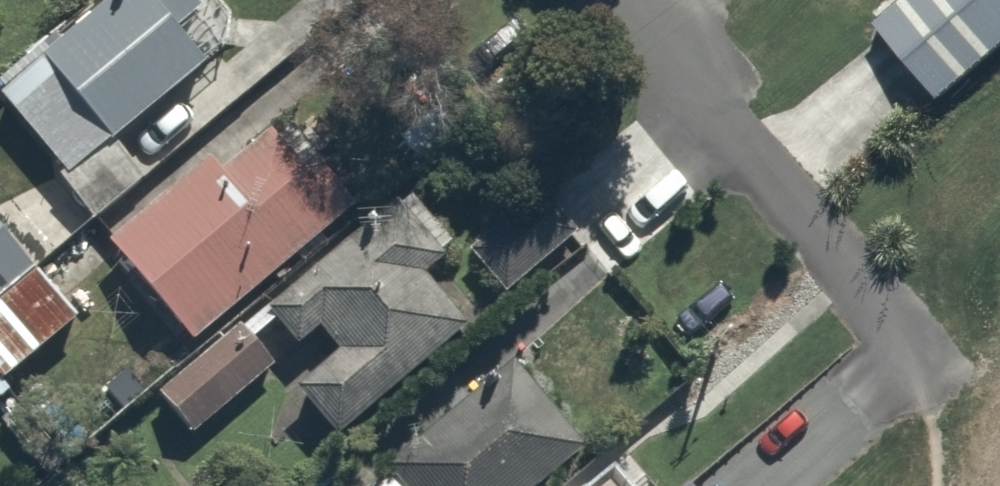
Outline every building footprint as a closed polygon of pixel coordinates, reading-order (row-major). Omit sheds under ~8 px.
[(70,178),(113,145),(115,147),(117,145),(211,69),(206,64),(224,49),(200,19),(204,15),(192,0),(127,0),(48,64),(50,67),(7,101),(67,175),(70,178)] [(871,15),(890,0),(859,0),(871,15)] [(873,25),(942,105),(999,55),(999,0),(903,0),(873,25)] [(212,162),(111,247),(197,348),(357,212),(323,172),(329,167),(296,129),(280,142),(273,133),(224,175),(212,162)] [(70,178),(67,175),(60,181),(96,225),(148,183),(117,145),(115,147),(113,145),(70,178)] [(542,192),(470,253),(508,298),(580,236),(542,192)] [(401,206),(276,309),(275,307),(245,332),(241,327),(162,395),(195,437),(278,368),(257,343),(277,325),(300,352),(321,334),(341,357),(300,393),(341,442),(471,331),(428,279),(449,262),(443,255),(454,247),(414,202),(403,209),(401,206)] [(37,273),(0,230),(0,305),(37,273)] [(0,305),(0,381),(7,388),(81,323),(37,273),(0,305)] [(386,472),(393,480),(386,485),(547,485),(587,452),(514,367),(386,472)] [(7,388),(0,381),(0,404),(12,394),(7,388)] [(615,477),(603,485),(623,485),(615,477)]
